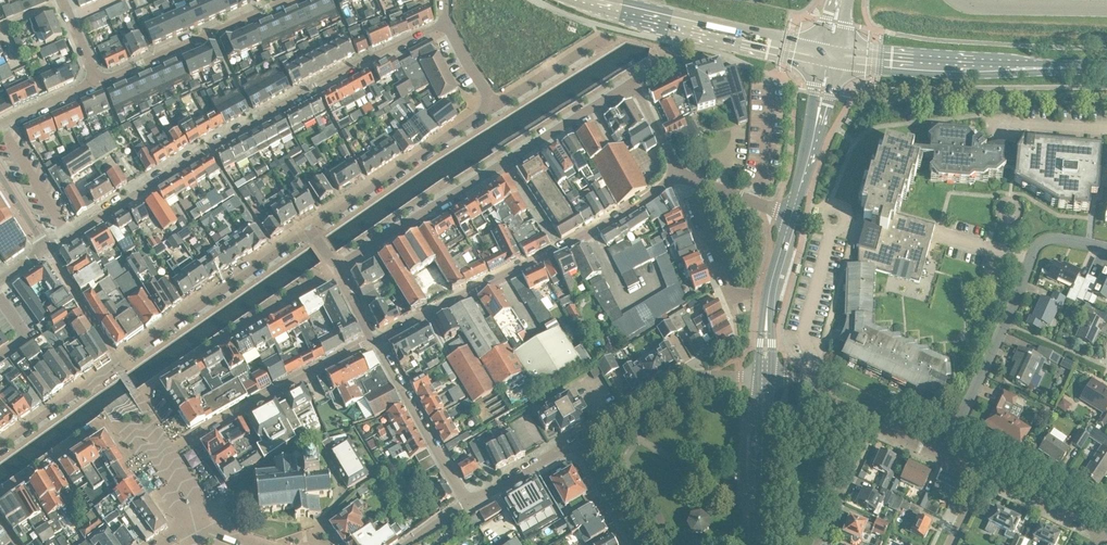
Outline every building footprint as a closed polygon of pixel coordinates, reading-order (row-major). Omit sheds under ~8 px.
[(46,3),(45,0),(31,0),(29,1),(29,3),(32,9),(46,3)] [(199,3),(207,21),(218,17),(211,0),(207,0),(199,3)] [(218,17),(229,12),(224,0),(211,0),(218,17)] [(229,12),(239,7),(239,8),(240,7),(237,0),(224,0),(229,12)] [(316,0),(304,6),(314,30),(316,29),(321,27),(320,23),(325,21),(316,0)] [(316,0),(325,21),(331,18),(332,22),(340,18),(332,0),(316,0)] [(340,8),(351,3),(350,0),(337,0),(340,8)] [(461,26),(500,86),(586,32),(563,18),(559,21),(517,0),(503,0),(461,26)] [(13,17),(24,12),(32,9),(29,3),(29,1),(21,4),(11,8),(10,8),(11,10),(13,17)] [(119,17),(120,17),(130,12),(125,2),(114,7),(119,17)] [(199,3),(188,8),(196,26),(207,21),(199,3)] [(409,12),(414,10),(411,4),(406,5),(409,12)] [(7,19),(13,17),(11,10),(10,8),(11,8),(10,5),(2,8),(7,19)] [(304,6),(291,11),(300,32),(306,29),(307,33),(308,32),(312,30),(314,30),(304,6)] [(110,21),(119,17),(114,7),(105,11),(110,21)] [(422,26),(434,21),(427,7),(415,12),(422,26)] [(188,8),(178,13),(185,31),(196,26),(188,8)] [(392,39),(409,32),(403,18),(401,14),(399,8),(390,12),(393,17),(389,18),(392,25),(387,28),(392,39)] [(291,11),(278,17),(289,41),(296,38),(294,34),(300,32),(291,11)] [(103,27),(110,24),(104,12),(98,15),(103,27)] [(409,32),(422,26),(415,12),(403,18),(409,32)] [(178,13),(167,18),(175,36),(185,31),(178,13)] [(57,25),(52,14),(37,21),(36,18),(30,21),(32,27),(32,28),(34,34),(36,35),(41,33),(57,25)] [(97,30),(103,27),(98,15),(92,17),(97,30)] [(91,32),(97,30),(92,17),(86,20),(91,32)] [(278,17),(266,22),(275,43),(281,41),(282,44),(289,41),(278,17)] [(167,18),(156,23),(164,40),(175,36),(167,18)] [(381,27),(378,19),(376,20),(377,22),(375,23),(377,28),(378,28),(380,33),(378,33),(383,43),(392,39),(387,28),(386,25),(385,25),(381,27)] [(377,28),(375,23),(377,22),(376,20),(370,23),(372,29),(369,30),(367,24),(362,26),(363,29),(362,29),(364,34),(366,33),(372,47),(383,43),(378,33),(380,33),(378,28),(377,28)] [(135,22),(130,24),(135,35),(132,37),(135,44),(136,43),(141,54),(148,50),(147,48),(146,46),(144,41),(140,33),(135,22)] [(266,22),(253,28),(261,46),(263,52),(271,49),(269,45),(275,43),(266,22)] [(156,23),(145,27),(153,45),(164,40),(156,23)] [(46,44),(62,36),(57,25),(41,33),(46,44)] [(358,54),(368,49),(358,26),(348,31),(358,54)] [(253,28),(242,33),(250,51),(261,46),(253,28)] [(330,39),(335,36),(332,30),(327,32),(330,39)] [(128,39),(125,32),(121,34),(124,41),(132,58),(141,54),(136,43),(135,44),(132,37),(128,39)] [(326,41),(330,39),(327,32),(322,34),(326,41)] [(232,36),(231,37),(239,55),(250,51),(242,33),(232,37),(232,36)] [(108,69),(118,64),(128,60),(120,43),(116,36),(111,39),(114,46),(100,52),(108,69)] [(230,38),(221,42),(228,60),(239,55),(231,37),(229,38),(230,38)] [(342,61),(355,55),(346,38),(334,45),(342,61)] [(394,58),(411,88),(414,92),(415,92),(415,93),(431,85),(439,101),(458,91),(439,54),(438,54),(436,49),(431,40),(408,52),(411,58),(398,64),(394,57),(394,58)] [(307,42),(303,45),(306,52),(311,50),(307,42)] [(48,57),(59,53),(55,44),(44,49),(48,57)] [(206,48),(205,49),(213,67),(223,62),(216,44),(207,48),(206,48)] [(303,45),(298,47),(299,50),(301,54),(306,52),(303,45)] [(330,68),(342,61),(334,45),(321,51),(330,68)] [(43,60),(48,57),(44,49),(39,51),(43,60)] [(204,49),(194,54),(202,72),(213,67),(205,49),(204,49)] [(318,74),(330,68),(321,51),(309,57),(318,74)] [(194,54),(183,58),(191,76),(202,72),(194,54)] [(281,65),(288,61),(286,56),(279,60),(281,65)] [(0,59),(0,68),(8,64),(5,57),(0,59)] [(305,80),(318,74),(309,57),(297,64),(305,80)] [(183,58),(170,64),(179,85),(185,83),(186,86),(189,85),(193,83),(194,83),(191,76),(183,58)] [(411,88),(394,58),(387,61),(373,68),(380,81),(394,74),(399,83),(394,86),(401,98),(402,99),(410,95),(407,90),(411,88)] [(722,71),(720,62),(686,72),(687,73),(690,86),(683,90),(692,113),(692,111),(730,100),(738,125),(747,122),(746,105),(747,105),(736,66),(722,71)] [(61,87),(74,81),(66,63),(53,69),(61,87)] [(14,78),(8,64),(0,68),(0,76),(3,82),(14,78)] [(170,64),(158,70),(168,94),(172,92),(175,91),(174,88),(179,85),(170,64)] [(293,87),(296,85),(305,80),(297,64),(284,70),(293,87)] [(278,65),(270,69),(272,72),(267,75),(278,95),(290,88),(278,65)] [(48,92),(61,87),(53,69),(48,72),(49,75),(41,78),(48,92)] [(158,70),(145,75),(154,96),(160,94),(161,97),(164,96),(168,94),(158,70)] [(377,89),(374,83),(368,71),(356,77),(363,90),(368,87),(375,101),(382,97),(380,94),(381,94),(378,89),(377,89)] [(692,113),(683,90),(690,86),(687,73),(649,92),(655,104),(658,102),(670,124),(682,118),(692,113)] [(145,75),(133,81),(143,105),(147,103),(150,102),(149,99),(154,96),(145,75)] [(278,95),(267,75),(261,78),(260,75),(253,79),(266,102),(278,95)] [(355,103),(366,97),(363,90),(356,77),(345,84),(355,103)] [(391,77),(384,80),(386,86),(394,84),(391,77)] [(13,108),(39,96),(37,92),(32,82),(31,78),(23,81),(23,80),(9,86),(12,93),(7,95),(11,102),(13,108)] [(253,79),(246,83),(248,86),(242,89),(253,109),(266,102),(253,79)] [(133,81),(120,86),(129,107),(135,105),(136,108),(139,107),(143,105),(133,81)] [(345,108),(355,103),(345,84),(334,89),(345,108)] [(381,94),(387,90),(384,85),(378,89),(381,94)] [(120,86),(107,92),(118,116),(125,113),(124,110),(129,107),(120,86)] [(332,115),(344,109),(345,108),(334,89),(322,96),(332,115)] [(231,91),(224,95),(225,98),(226,98),(237,118),(249,111),(238,91),(232,94),(231,91)] [(99,114),(110,109),(107,103),(103,93),(92,98),(99,114)] [(410,95),(402,99),(408,107),(430,136),(439,129),(427,113),(426,114),(424,113),(421,115),(413,104),(412,105),(407,98),(410,95)] [(420,102),(427,113),(439,129),(456,116),(444,101),(438,105),(430,95),(420,102)] [(185,107),(192,103),(188,97),(181,100),(185,107)] [(88,119),(99,114),(92,98),(81,103),(85,113),(88,119)] [(175,98),(165,103),(167,108),(178,103),(175,98)] [(219,98),(212,102),(218,114),(224,125),(225,125),(225,124),(237,118),(226,98),(225,98),(220,101),(219,98)] [(315,120),(317,119),(327,114),(318,98),(307,104),(315,120)] [(402,99),(401,98),(390,107),(392,111),(390,112),(396,121),(403,131),(414,147),(414,146),(419,142),(419,143),(420,143),(430,136),(408,107),(402,99)] [(357,110),(365,105),(363,100),(354,105),(357,110)] [(379,111),(389,106),(386,101),(377,106),(379,111)] [(630,135),(646,125),(631,101),(604,117),(610,127),(615,135),(612,137),(616,144),(624,140),(621,135),(626,133),(625,132),(627,131),(630,135)] [(13,108),(11,102),(0,107),(0,114),(13,108)] [(374,111),(371,105),(370,103),(361,108),(366,116),(374,111)] [(305,127),(306,127),(305,126),(315,120),(307,104),(296,110),(305,127)] [(72,129),(77,126),(76,123),(84,120),(77,105),(64,110),(72,129)] [(377,119),(390,112),(392,111),(390,107),(389,106),(379,111),(375,114),(377,119)] [(72,129),(64,110),(51,116),(58,131),(66,128),(68,131),(72,129)] [(294,134),(305,127),(296,110),(284,116),(294,134)] [(354,123),(363,118),(360,111),(350,116),(354,123)] [(183,118),(177,121),(180,127),(180,128),(190,144),(200,138),(192,125),(190,122),(192,121),(188,114),(187,112),(181,115),(183,118)] [(224,125),(218,114),(208,120),(206,117),(206,118),(213,131),(224,125)] [(45,141),(49,139),(48,136),(56,132),(49,117),(36,122),(45,141)] [(281,141),(292,135),(289,130),(283,117),(271,124),(281,141)] [(353,123),(350,117),(340,123),(337,118),(334,119),(340,130),(341,130),(353,123)] [(368,129),(374,126),(369,117),(363,120),(368,129)] [(200,138),(213,131),(206,118),(192,125),(200,138)] [(692,137),(687,127),(682,118),(670,124),(662,128),(667,138),(674,134),(679,144),(692,137)] [(362,132),(368,129),(363,120),(358,124),(362,132)] [(404,154),(414,147),(403,131),(396,121),(391,125),(397,135),(393,138),(404,154)] [(45,141),(36,122),(24,128),(30,143),(38,140),(40,143),(45,141)] [(270,147),(276,143),(281,141),(271,124),(260,130),(270,147)] [(324,125),(319,127),(324,135),(327,141),(338,135),(333,125),(326,129),(324,125)] [(609,151),(594,125),(576,136),(591,162),(592,161),(609,151)] [(657,145),(653,137),(646,125),(630,135),(633,141),(631,142),(634,149),(642,144),(647,152),(657,145)] [(156,129),(151,132),(152,134),(155,138),(160,134),(156,129)] [(346,141),(352,138),(347,129),(341,132),(346,141)] [(848,344),(842,356),(850,360),(849,361),(850,361),(850,360),(923,394),(923,395),(926,390),(929,392),(939,397),(946,383),(944,382),(945,379),(950,379),(949,369),(949,362),(944,360),(943,362),(933,357),(932,350),(927,350),(921,351),(919,351),(919,343),(913,344),(908,344),(906,345),(905,344),(905,338),(899,338),(894,338),(892,338),(891,331),(886,331),(878,332),(876,331),(873,330),(874,327),(874,318),(871,318),(872,297),(872,292),(875,292),(875,289),(875,271),(889,275),(919,283),(926,257),(935,226),(898,215),(895,214),(897,207),(900,208),(902,200),(904,192),(907,193),(909,185),(911,177),(914,178),(916,170),(919,160),(918,160),(918,157),(933,158),(932,168),(929,171),(938,181),(969,184),(973,180),(983,181),(987,177),(995,177),(1005,169),(1011,169),(1015,170),(1014,180),(1014,181),(1051,203),(1051,206),(1058,207),(1057,208),(1066,209),(1066,210),(1080,212),(1080,210),(1089,211),(1090,195),(1097,195),(1097,193),(1101,149),(1023,143),(1019,151),(1013,147),(1012,147),(1006,145),(999,144),(992,145),(989,146),(985,148),(978,139),(975,142),(967,132),(951,131),(951,135),(946,135),(946,130),(938,129),(928,138),(930,141),(930,153),(912,152),(913,148),(906,146),(905,150),(903,149),(903,148),(885,143),(882,151),(880,159),(877,158),(875,166),(873,174),(870,173),(868,181),(861,205),(861,207),(867,208),(865,215),(863,222),(865,222),(859,248),(856,248),(858,249),(858,267),(848,267),(848,270),(848,273),(847,272),(847,273),(848,273),(847,316),(846,316),(846,317),(848,317),(848,318),(848,319),(848,320),(848,321),(848,323),(847,325),(847,326),(847,328),(846,329),(846,330),(846,331),(845,332),(844,334),(847,335),(843,342),(848,344)] [(178,152),(188,145),(182,135),(179,130),(168,137),(170,140),(178,152)] [(259,153),(270,147),(260,130),(249,136),(259,153)] [(389,162),(400,155),(386,133),(375,141),(379,147),(389,162)] [(152,146),(157,142),(156,141),(155,138),(152,134),(147,137),(152,146)] [(168,137),(167,134),(156,141),(157,142),(160,147),(161,148),(168,158),(178,152),(170,140),(168,137)] [(95,164),(100,161),(117,150),(108,136),(86,149),(95,164)] [(248,159),(259,153),(249,136),(238,142),(248,159)] [(590,173),(587,168),(581,157),(585,155),(580,145),(574,136),(562,143),(572,158),(571,159),(579,173),(580,172),(586,182),(600,174),(597,170),(590,173)] [(88,146),(94,143),(91,138),(85,141),(88,146)] [(146,172),(155,166),(139,140),(131,145),(146,172)] [(377,169),(389,162),(379,147),(375,141),(370,144),(374,150),(368,154),(377,169)] [(238,165),(248,159),(238,142),(227,148),(234,160),(235,160),(236,163),(238,165)] [(617,205),(649,187),(647,184),(628,152),(623,144),(609,151),(592,161),(597,170),(600,174),(602,178),(617,205)] [(344,159),(349,156),(343,145),(338,148),(344,159)] [(75,155),(81,152),(79,146),(72,148),(75,155)] [(557,146),(547,153),(563,176),(566,180),(567,181),(576,175),(572,170),(573,170),(557,146)] [(291,159),(302,152),(299,147),(288,154),(289,156),(289,155),(291,159)] [(157,165),(168,158),(161,148),(150,155),(157,165)] [(234,160),(227,148),(216,154),(224,169),(236,163),(235,160),(234,160)] [(318,164),(323,160),(316,148),(310,152),(318,164)] [(71,180),(87,169),(95,164),(86,149),(75,156),(70,159),(69,159),(63,163),(62,164),(71,180)] [(312,168),(318,164),(310,152),(304,156),(312,168)] [(563,176),(547,153),(539,159),(551,177),(558,187),(570,205),(580,199),(566,180),(563,176)] [(367,176),(377,169),(368,154),(358,161),(367,176)] [(281,167),(284,165),(292,160),(291,159),(289,155),(289,156),(278,162),(281,167)] [(208,179),(211,178),(220,172),(210,157),(199,164),(207,177),(208,179)] [(558,187),(551,177),(539,159),(517,172),(527,186),(552,225),(561,239),(562,239),(562,238),(583,225),(584,226),(584,225),(570,205),(558,187)] [(292,160),(284,165),(288,170),(289,172),(294,179),(301,174),(297,168),(292,160)] [(273,171),(281,167),(278,162),(277,161),(270,165),(273,171)] [(49,171),(54,168),(50,162),(46,165),(49,171)] [(349,184),(361,176),(352,162),(340,169),(349,184)] [(71,180),(62,164),(57,166),(54,168),(49,171),(48,172),(62,194),(65,193),(77,216),(87,210),(76,190),(74,187),(75,187),(71,180)] [(197,183),(207,177),(199,164),(189,170),(197,183)] [(258,178),(269,171),(265,165),(254,170),(258,178)] [(116,191),(127,184),(118,169),(107,176),(116,191)] [(339,191),(349,184),(340,169),(330,176),(339,191)] [(198,185),(197,183),(189,170),(178,177),(186,190),(190,188),(191,189),(198,185)] [(247,183),(256,178),(253,173),(247,177),(245,178),(247,183)] [(601,193),(599,189),(595,182),(602,178),(600,174),(586,182),(591,189),(593,193),(594,194),(605,213),(615,207),(609,198),(605,191),(601,193)] [(90,187),(86,189),(89,195),(95,204),(113,192),(107,183),(104,179),(98,183),(95,177),(87,183),(90,187)] [(186,190),(178,177),(168,184),(176,196),(180,194),(184,199),(190,196),(186,190)] [(238,189),(247,183),(245,178),(234,185),(238,189)] [(315,183),(312,178),(307,181),(320,203),(333,194),(323,178),(315,183)] [(525,225),(518,215),(527,210),(507,178),(493,187),(504,203),(514,218),(520,229),(530,223),(529,222),(525,225)] [(269,206),(267,203),(254,182),(239,191),(245,200),(251,195),(253,198),(255,197),(261,206),(263,205),(265,209),(269,206)] [(300,216),(314,206),(299,182),(291,187),(296,195),(289,199),(294,207),(300,216)] [(169,208),(179,201),(176,196),(168,184),(157,191),(159,194),(166,203),(169,208)] [(520,229),(514,218),(504,203),(493,187),(483,193),(495,212),(498,217),(503,224),(512,234),(520,229)] [(583,201),(584,200),(594,194),(593,193),(591,189),(583,194),(580,196),(581,199),(583,201)] [(213,209),(223,203),(220,197),(215,190),(205,197),(210,204),(213,208),(213,209)] [(223,203),(226,201),(235,195),(231,190),(220,197),(223,203)] [(282,227),(296,218),(297,218),(291,208),(294,207),(289,199),(284,192),(267,203),(269,206),(272,211),(274,214),(282,227)] [(646,207),(652,216),(649,218),(650,219),(652,222),(658,220),(663,217),(664,217),(668,215),(670,214),(679,209),(672,193),(669,192),(657,199),(646,207)] [(489,216),(495,212),(483,193),(472,200),(482,217),(487,214),(489,216)] [(146,202),(164,231),(178,222),(177,220),(169,208),(166,203),(159,194),(146,202)] [(595,218),(605,213),(594,194),(584,200),(589,208),(590,209),(595,218)] [(236,197),(232,200),(238,208),(242,205),(236,197)] [(13,219),(0,199),(0,254),(6,263),(24,250),(24,249),(26,241),(26,240),(13,219)] [(583,201),(581,199),(580,200),(580,199),(570,205),(584,225),(594,220),(587,209),(589,208),(584,200),(583,201)] [(477,233),(487,227),(482,217),(472,200),(460,208),(477,233)] [(143,225),(141,222),(147,219),(148,218),(144,211),(139,202),(127,209),(133,219),(135,223),(139,228),(143,225)] [(202,215),(213,208),(210,204),(199,211),(202,215)] [(202,215),(199,211),(198,208),(190,213),(194,220),(202,215)] [(460,208),(450,214),(455,223),(467,241),(468,243),(478,237),(477,233),(460,208)] [(631,232),(640,226),(650,219),(649,218),(643,209),(624,221),(631,232)] [(683,220),(679,209),(670,214),(664,217),(663,217),(658,220),(662,230),(683,220)] [(133,224),(131,220),(125,211),(112,219),(119,230),(127,225),(133,234),(140,229),(139,228),(135,223),(133,224)] [(247,213),(242,217),(247,224),(240,229),(243,234),(242,235),(253,250),(254,251),(267,242),(253,223),(247,213)] [(271,239),(284,231),(282,227),(274,214),(261,223),(271,239)] [(183,231),(190,226),(183,216),(177,220),(178,222),(183,231)] [(445,252),(462,241),(447,216),(429,227),(445,252)] [(499,227),(503,224),(498,217),(494,220),(499,227)] [(624,238),(623,236),(631,232),(624,221),(623,222),(614,227),(620,238),(621,238),(622,240),(624,238)] [(653,247),(662,242),(665,241),(688,231),(684,221),(668,229),(669,233),(663,236),(654,240),(651,242),(653,247)] [(527,258),(538,252),(529,234),(534,232),(530,223),(520,229),(512,234),(512,235),(527,258)] [(97,256),(115,245),(103,225),(85,237),(95,253),(97,256)] [(226,237),(231,233),(226,225),(221,229),(226,237)] [(445,252),(429,227),(417,235),(448,296),(454,293),(453,290),(465,284),(452,263),(446,254),(447,254),(445,252)] [(620,238),(614,227),(600,235),(607,245),(615,241),(617,245),(623,242),(622,240),(621,238),(620,238)] [(222,240),(226,237),(221,229),(216,232),(222,240)] [(520,257),(506,231),(503,229),(492,235),(497,245),(501,253),(507,263),(520,257)] [(697,253),(688,231),(665,241),(668,247),(669,247),(676,263),(682,260),(697,253)] [(537,237),(535,232),(534,232),(529,234),(538,252),(550,246),(543,234),(537,237)] [(188,251),(177,235),(167,241),(174,251),(178,248),(183,255),(188,251)] [(241,258),(253,250),(242,235),(231,243),(241,258)] [(430,305),(448,296),(417,235),(399,245),(430,305)] [(491,248),(497,245),(492,235),(486,238),(491,248)] [(128,236),(118,243),(125,254),(135,247),(128,236)] [(67,270),(95,253),(85,237),(59,253),(69,268),(67,269),(67,270)] [(152,238),(147,241),(153,250),(163,243),(159,238),(158,239),(154,241),(152,238)] [(229,266),(241,258),(231,243),(227,238),(216,246),(219,251),(229,266)] [(933,260),(943,262),(946,241),(936,239),(933,260)] [(203,253),(209,249),(203,240),(197,244),(203,253)] [(646,251),(640,240),(631,244),(623,242),(617,245),(608,250),(628,288),(639,283),(633,270),(656,258),(668,290),(662,293),(638,307),(622,316),(618,307),(604,280),(602,281),(600,276),(590,281),(592,286),(589,288),(595,296),(594,296),(594,297),(613,324),(612,325),(622,341),(624,344),(627,342),(630,340),(669,318),(666,314),(686,302),(670,263),(673,262),(669,251),(666,252),(662,242),(653,247),(646,251)] [(447,254),(446,254),(452,263),(473,250),(468,243),(467,241),(447,254)] [(156,255),(160,252),(159,251),(161,250),(165,247),(163,243),(153,250),(156,255)] [(585,282),(592,278),(601,273),(586,243),(569,252),(581,276),(585,282)] [(200,255),(203,253),(197,244),(194,247),(200,255)] [(430,305),(399,245),(378,259),(411,312),(427,304),(428,306),(430,305)] [(483,254),(480,255),(482,259),(484,263),(485,262),(490,272),(507,263),(501,253),(498,247),(491,251),(494,257),(490,259),(488,255),(486,250),(482,252),(483,254)] [(465,284),(488,273),(473,250),(452,263),(465,284)] [(218,274),(229,266),(219,251),(208,259),(218,274)] [(73,280),(101,262),(101,261),(97,256),(95,253),(67,270),(73,280)] [(570,295),(576,293),(570,281),(578,277),(567,253),(553,260),(563,281),(570,295)] [(695,290),(700,288),(710,283),(697,253),(682,260),(695,290)] [(157,285),(154,281),(143,261),(142,261),(139,255),(127,263),(129,266),(132,271),(161,318),(172,309),(157,285)] [(104,267),(110,264),(106,258),(101,261),(101,262),(104,267)] [(191,258),(178,267),(184,275),(194,290),(207,281),(196,264),(195,265),(191,258)] [(218,274),(208,259),(198,265),(197,264),(196,264),(207,281),(218,274)] [(122,270),(115,260),(110,264),(104,267),(108,274),(110,278),(105,281),(99,284),(104,293),(101,295),(98,291),(93,294),(97,299),(103,309),(112,320),(127,342),(144,330),(137,321),(132,313),(116,290),(120,288),(116,281),(132,271),(129,266),(122,270)] [(183,298),(194,290),(184,275),(178,267),(173,260),(167,263),(177,278),(174,281),(174,282),(173,283),(183,298)] [(554,285),(563,281),(553,260),(544,264),(554,285)] [(143,261),(154,281),(159,278),(150,262),(145,265),(143,261)] [(379,270),(374,261),(361,269),(371,286),(372,286),(374,290),(375,290),(381,285),(379,281),(385,277),(380,269),(379,270)] [(105,281),(110,278),(108,274),(104,267),(101,262),(73,280),(81,292),(88,305),(102,328),(111,341),(117,349),(119,347),(127,342),(112,320),(103,309),(97,299),(93,294),(90,290),(99,284),(105,281)] [(1062,267),(1054,263),(1047,278),(1056,282),(1057,278),(1073,286),(1067,299),(1069,300),(1075,303),(1076,300),(1077,299),(1076,299),(1085,280),(1077,277),(1080,271),(1064,263),(1062,267)] [(53,296),(64,290),(47,265),(44,265),(35,270),(41,280),(40,281),(41,283),(37,286),(41,291),(39,292),(42,296),(44,299),(51,294),(53,296)] [(536,293),(534,289),(535,288),(549,281),(541,265),(522,275),(525,281),(528,287),(530,291),(531,293),(535,298),(538,303),(541,301),(542,300),(538,292),(536,293)] [(1077,299),(1083,302),(1088,291),(1097,295),(1106,299),(1106,298),(1106,270),(1104,268),(1098,281),(1087,275),(1085,280),(1076,299),(1077,299)] [(371,286),(361,269),(351,275),(368,307),(381,300),(375,290),(374,290),(372,286),(371,286)] [(35,295),(38,299),(42,296),(39,292),(41,291),(37,286),(41,283),(40,281),(41,280),(35,270),(23,278),(35,295)] [(146,329),(162,318),(161,318),(132,271),(116,281),(120,288),(128,301),(135,313),(140,320),(146,329)] [(525,281),(522,275),(511,281),(514,287),(525,281)] [(35,295),(23,278),(12,286),(40,324),(40,325),(51,318),(43,307),(38,299),(35,295)] [(182,301),(181,299),(180,299),(168,279),(161,283),(159,278),(154,281),(157,285),(172,309),(182,301)] [(514,287),(517,292),(528,287),(525,281),(514,287)] [(326,355),(361,337),(334,285),(300,304),(313,329),(312,329),(326,355)] [(497,287),(478,298),(513,355),(525,348),(518,337),(525,333),(503,298),(504,297),(497,287)] [(517,292),(521,298),(531,293),(530,291),(528,287),(517,292)] [(47,304),(43,307),(51,318),(53,317),(58,314),(73,303),(64,290),(53,296),(51,294),(44,299),(47,304)] [(531,293),(521,298),(525,304),(527,303),(535,298),(531,293)] [(1062,307),(1066,299),(1053,293),(1050,301),(1043,298),(1040,305),(1038,304),(1032,317),(1030,316),(1027,323),(1039,328),(1044,330),(1047,325),(1051,327),(1060,306),(1062,307)] [(563,306),(574,301),(571,295),(560,301),(563,306)] [(513,355),(478,298),(450,312),(461,330),(463,334),(471,346),(481,363),(482,363),(497,389),(501,387),(525,373),(513,355)] [(535,298),(527,303),(530,308),(538,303),(535,298)] [(708,320),(722,312),(717,300),(703,308),(705,314),(693,321),(696,327),(708,320)] [(1082,309),(1084,303),(1076,300),(1075,303),(1074,305),(1082,309)] [(541,301),(530,308),(533,314),(544,307),(541,301)] [(51,318),(43,323),(46,327),(51,323),(54,328),(62,323),(66,320),(79,312),(73,303),(58,314),(53,317),(51,318)] [(386,308),(383,303),(369,309),(379,328),(400,318),(395,310),(393,305),(390,307),(386,308)] [(1106,322),(1106,314),(1097,309),(1098,308),(1086,303),(1084,307),(1085,307),(1082,313),(1088,316),(1078,337),(1073,335),(1093,345),(1094,344),(1093,344),(1099,330),(1100,331),(1101,327),(1102,323),(1106,325),(1106,324),(1106,322)] [(326,355),(312,329),(313,329),(300,304),(289,311),(302,334),(311,351),(310,351),(315,361),(326,355)] [(574,322),(580,319),(572,306),(566,310),(574,322)] [(544,307),(533,314),(536,319),(548,312),(544,307)] [(688,316),(684,309),(669,318),(670,320),(664,324),(670,335),(676,331),(677,332),(687,326),(694,339),(688,342),(691,347),(696,356),(708,350),(705,345),(688,316)] [(302,334),(289,311),(278,317),(287,335),(287,334),(293,331),(297,337),(302,334)] [(79,312),(66,320),(72,328),(85,321),(79,312)] [(461,330),(450,312),(448,313),(435,319),(440,329),(445,338),(451,335),(452,338),(457,335),(455,332),(461,330)] [(548,312),(536,319),(540,325),(552,318),(548,312)] [(727,324),(722,312),(708,320),(696,327),(699,331),(707,326),(710,333),(713,332),(727,324)] [(286,376),(287,375),(304,367),(287,335),(278,317),(265,324),(275,348),(276,350),(279,356),(286,376)] [(540,325),(543,330),(545,328),(555,322),(552,318),(540,325)] [(80,342),(93,334),(85,321),(72,328),(80,342)] [(545,328),(548,334),(558,328),(555,322),(545,328)] [(54,328),(52,330),(55,335),(66,328),(62,323),(54,328)] [(423,347),(435,340),(426,323),(414,330),(423,347)] [(273,383),(286,376),(279,356),(276,350),(275,348),(265,324),(248,335),(256,351),(263,365),(268,373),(273,383)] [(665,339),(670,335),(664,324),(658,328),(665,339)] [(716,338),(705,345),(708,350),(731,336),(732,335),(727,324),(713,332),(716,338)] [(76,345),(72,338),(66,328),(55,335),(82,375),(94,366),(78,343),(76,345)] [(525,348),(513,355),(525,373),(535,391),(537,395),(538,394),(584,367),(558,328),(548,334),(532,344),(525,348)] [(82,375),(55,335),(52,330),(43,335),(74,380),(82,375)] [(426,352),(423,347),(414,330),(402,337),(411,353),(417,350),(420,355),(426,352)] [(80,342),(78,343),(94,366),(107,357),(108,356),(93,334),(80,342)] [(299,357),(287,334),(287,335),(304,367),(315,361),(310,351),(299,357)] [(471,346),(463,334),(458,336),(459,339),(449,346),(454,355),(467,348),(471,346)] [(63,388),(74,380),(43,335),(43,336),(33,343),(42,354),(40,355),(63,388)] [(243,359),(256,351),(248,335),(234,342),(243,359)] [(400,366),(409,361),(406,356),(411,353),(402,337),(388,345),(400,366)] [(243,359),(234,342),(218,351),(231,374),(236,382),(239,380),(242,385),(248,397),(260,390),(253,379),(252,376),(246,366),(243,359)] [(52,396),(63,388),(40,355),(42,354),(33,343),(20,352),(27,361),(52,396)] [(671,350),(667,344),(660,348),(660,349),(655,352),(654,351),(667,372),(672,369),(672,370),(680,366),(679,363),(681,362),(676,352),(674,349),(671,350)] [(473,403),(496,389),(481,363),(471,346),(467,348),(454,355),(447,359),(473,403)] [(582,346),(573,351),(583,365),(591,360),(582,346)] [(1038,356),(1019,347),(1015,357),(1019,359),(1017,363),(1016,363),(1009,379),(1016,382),(1016,383),(1028,388),(1035,373),(1039,375),(1047,361),(1057,365),(1061,357),(1041,348),(1041,349),(1038,356)] [(220,380),(231,374),(218,351),(201,361),(214,383),(219,379),(220,380)] [(667,373),(667,372),(654,351),(636,362),(649,383),(667,373)] [(43,402),(52,396),(27,361),(20,352),(11,358),(43,402)] [(364,398),(389,384),(372,353),(361,357),(317,379),(326,396),(336,391),(340,398),(346,408),(364,398)] [(605,377),(618,369),(611,356),(598,364),(605,377)] [(435,367),(440,364),(436,357),(430,360),(435,367)] [(1063,359),(1062,362),(1073,367),(1074,364),(1063,359)] [(1,383),(6,379),(16,371),(8,360),(0,366),(0,397),(19,420),(31,413),(13,388),(8,392),(1,383)] [(429,370),(435,367),(430,360),(425,362),(429,370)] [(214,383),(201,361),(193,366),(212,395),(236,382),(231,374),(220,380),(219,379),(214,383)] [(649,383),(636,362),(637,363),(632,366),(631,365),(623,369),(627,376),(624,377),(632,391),(635,389),(636,391),(644,387),(643,386),(649,383),(649,384),(649,383)] [(212,395),(193,366),(180,373),(160,385),(168,397),(169,396),(180,413),(212,395)] [(409,381),(422,373),(419,367),(405,374),(409,381)] [(450,368),(445,371),(449,376),(453,374),(450,368)] [(598,368),(590,373),(594,378),(602,374),(598,368)] [(264,370),(252,376),(253,379),(260,390),(271,384),(266,374),(264,370)] [(31,413),(41,404),(24,380),(16,371),(6,379),(13,388),(31,413)] [(449,376),(448,377),(451,382),(457,379),(453,374),(449,376)] [(419,377),(410,383),(417,395),(431,387),(431,386),(424,375),(419,377)] [(191,429),(248,397),(242,385),(239,380),(236,382),(212,395),(180,413),(191,429)] [(431,387),(417,395),(423,407),(437,398),(434,392),(442,387),(439,382),(431,386),(431,387)] [(375,418),(391,409),(401,404),(389,384),(364,398),(375,418)] [(1090,384),(1081,399),(1104,413),(1097,424),(1104,428),(1106,423),(1106,411),(1106,410),(1106,408),(1106,389),(1103,386),(1100,391),(1090,384)] [(459,386),(453,389),(459,400),(465,397),(459,386)] [(265,407),(246,417),(252,427),(258,438),(261,444),(257,447),(256,446),(263,458),(264,461),(287,446),(293,442),(297,440),(293,434),(302,430),(305,436),(321,428),(319,424),(316,414),(312,403),(308,396),(303,387),(296,390),(284,397),(265,407)] [(543,416),(539,419),(540,421),(545,430),(551,427),(553,431),(558,429),(561,435),(572,428),(583,422),(580,416),(586,413),(580,403),(575,393),(575,394),(574,394),(569,397),(568,396),(566,392),(552,400),(555,404),(546,409),(541,413),(543,416)] [(1030,429),(1008,415),(1016,398),(1003,392),(996,407),(985,424),(986,425),(986,424),(994,430),(996,427),(1020,443),(1030,429)] [(19,420),(0,397),(0,434),(2,433),(2,432),(19,420)] [(429,417),(438,412),(443,409),(437,398),(423,407),(429,417)] [(1068,398),(1068,406),(1076,407),(1077,399),(1068,398)] [(538,404),(531,409),(534,413),(541,408),(538,404)] [(392,426),(408,417),(401,405),(385,415),(392,426)] [(438,433),(452,424),(445,412),(431,420),(438,433)] [(392,426),(387,429),(393,440),(398,437),(414,428),(408,417),(392,426)] [(242,420),(235,424),(222,431),(201,445),(210,459),(229,446),(250,435),(242,420)] [(444,444),(453,438),(459,436),(452,424),(438,433),(444,444)] [(391,455),(404,448),(420,439),(414,428),(398,437),(401,443),(388,451),(391,455)] [(515,461),(525,456),(509,428),(500,433),(504,440),(515,461)] [(1102,447),(1102,446),(1106,439),(1106,436),(1096,428),(1089,438),(1102,447)] [(1080,448),(1089,435),(1081,430),(1072,443),(1080,448)] [(459,438),(460,438),(462,443),(471,438),(468,433),(459,438)] [(506,465),(515,461),(504,440),(500,433),(492,437),(506,465)] [(101,463),(117,452),(105,434),(88,445),(101,463)] [(237,458),(255,446),(250,435),(229,446),(210,459),(218,470),(237,458)] [(1069,448),(1049,435),(1045,442),(1044,442),(1043,444),(1039,450),(1059,464),(1069,448)] [(348,440),(346,436),(330,440),(329,437),(327,438),(328,440),(322,444),(327,452),(326,453),(348,489),(372,475),(349,439),(348,440)] [(492,437),(484,442),(487,449),(486,449),(491,460),(496,470),(506,465),(492,437)] [(459,438),(455,440),(458,447),(463,444),(463,443),(462,443),(460,438),(459,438)] [(404,448),(391,455),(393,459),(399,456),(406,452),(410,459),(415,456),(426,450),(420,439),(404,448)] [(475,455),(481,452),(474,440),(469,444),(475,455)] [(108,474),(101,463),(88,445),(71,457),(81,473),(81,472),(85,478),(94,491),(97,495),(101,504),(109,498),(108,489),(101,479),(108,474)] [(263,458),(256,446),(255,446),(237,458),(218,470),(226,483),(241,473),(263,458)] [(1102,446),(1102,447),(1083,474),(1098,484),(1104,475),(1102,474),(1105,469),(1106,470),(1106,449),(1102,446)] [(415,456),(419,463),(430,457),(426,450),(415,456)] [(886,492),(892,479),(894,474),(889,471),(896,458),(881,451),(873,468),(885,474),(878,489),(881,490),(886,492)] [(108,474),(124,465),(125,464),(117,452),(101,463),(108,474)] [(166,460),(174,478),(183,474),(175,456),(166,460)] [(81,473),(71,457),(59,464),(65,473),(74,486),(75,485),(91,510),(89,511),(89,512),(90,513),(95,511),(100,507),(100,506),(101,504),(97,495),(94,491),(85,478),(81,472),(81,473)] [(419,463),(422,468),(433,461),(430,457),(419,463)] [(303,460),(303,459),(301,459),(301,460),(291,462),(291,460),(289,460),(289,462),(277,463),(277,462),(275,462),(275,463),(274,464),(274,465),(276,465),(277,473),(270,474),(270,472),(268,472),(268,474),(257,475),(257,473),(255,474),(256,475),(254,475),(254,477),(256,477),(257,484),(254,484),(255,487),(257,486),(258,502),(256,502),(256,504),(259,504),(259,511),(258,512),(258,513),(259,513),(260,514),(261,514),(261,513),(272,512),(272,513),(274,513),(274,511),(283,510),(283,512),(285,512),(285,510),(295,509),(295,516),(294,516),(294,517),(295,517),(295,519),(297,518),(297,517),(308,516),(308,517),(309,517),(309,515),(313,515),(313,519),(316,519),(316,517),(321,517),(320,514),(321,514),(319,497),(330,496),(330,497),(331,497),(331,496),(333,495),(333,494),(331,494),(329,477),(330,477),(330,476),(329,476),(328,474),(327,475),(327,476),(320,477),(318,462),(303,464),(303,462),(305,462),(304,460),(303,460)] [(466,463),(464,459),(455,464),(464,480),(479,471),(472,459),(466,463)] [(436,466),(433,461),(422,468),(424,473),(436,466)] [(921,491),(925,483),(930,473),(909,464),(901,481),(921,491)] [(109,498),(113,495),(119,491),(135,480),(124,465),(108,474),(101,479),(108,489),(109,498)] [(424,479),(429,476),(438,471),(436,466),(424,473),(422,474),(424,479)] [(70,502),(63,491),(69,487),(62,476),(56,467),(44,474),(55,492),(56,492),(65,506),(70,502)] [(571,470),(551,482),(556,491),(558,494),(579,482),(575,477),(577,475),(575,471),(572,471),(571,470)] [(956,492),(962,479),(942,470),(932,491),(938,494),(942,485),(956,492)] [(44,474),(30,484),(36,493),(40,500),(39,501),(48,516),(53,513),(61,527),(66,524),(64,519),(59,510),(63,507),(64,506),(65,506),(56,492),(55,492),(44,474)] [(893,495),(899,483),(892,479),(886,492),(893,495)] [(100,507),(95,511),(103,523),(105,526),(119,517),(119,516),(125,511),(132,506),(146,496),(135,480),(119,491),(113,495),(109,498),(101,504),(100,506),(100,507)] [(514,492),(502,499),(518,528),(551,508),(535,480),(523,487),(522,487),(520,488),(520,489),(516,491),(516,490),(513,492),(514,492)] [(437,485),(435,481),(428,485),(430,488),(434,496),(436,498),(437,497),(440,503),(453,496),(444,481),(437,485)] [(579,482),(558,494),(565,506),(569,504),(574,513),(587,505),(582,497),(586,494),(585,493),(587,491),(584,487),(582,488),(579,482)] [(36,493),(30,484),(29,484),(28,485),(28,486),(25,488),(25,487),(12,495),(12,496),(28,521),(35,533),(43,544),(55,537),(54,535),(62,530),(53,513),(48,516),(39,501),(40,500),(36,493)] [(360,496),(368,491),(365,485),(356,491),(360,496)] [(429,502),(436,498),(434,496),(430,488),(423,492),(429,502)] [(879,496),(863,489),(860,495),(862,496),(858,504),(856,503),(875,513),(879,504),(882,505),(883,503),(890,506),(891,503),(900,507),(901,507),(904,500),(895,496),(893,495),(886,492),(881,490),(879,496)] [(929,497),(922,493),(917,506),(923,509),(927,501),(929,497)] [(13,531),(15,534),(18,538),(21,543),(35,533),(28,521),(12,496),(5,502),(0,506),(0,513),(13,531)] [(161,518),(152,504),(146,496),(132,506),(125,511),(119,516),(125,512),(136,527),(137,526),(147,540),(146,541),(167,527),(161,518)] [(920,515),(923,509),(917,506),(904,500),(901,507),(900,507),(900,508),(908,512),(909,510),(920,515)] [(363,505),(361,501),(358,502),(358,501),(352,506),(351,505),(342,512),(344,515),(339,519),(331,525),(345,544),(365,531),(359,523),(362,520),(356,511),(362,507),(361,506),(363,505)] [(935,515),(939,506),(927,501),(923,509),(935,515)] [(429,505),(434,513),(439,509),(434,502),(429,505)] [(484,522),(501,512),(495,502),(494,503),(476,513),(475,513),(476,514),(477,513),(479,512),(484,522)] [(570,518),(565,521),(573,534),(577,531),(578,531),(582,528),(600,518),(598,516),(599,513),(598,511),(595,510),(592,505),(582,510),(570,518)] [(90,513),(89,512),(89,511),(87,508),(83,511),(91,524),(80,532),(79,532),(85,540),(105,526),(103,523),(95,511),(90,513)] [(1014,534),(1020,519),(995,508),(988,522),(989,523),(985,531),(993,534),(997,526),(1014,534)] [(701,535),(709,529),(709,518),(700,513),(688,517),(687,526),(691,534),(701,535)] [(924,539),(931,523),(913,515),(905,530),(924,539)] [(884,536),(889,524),(892,525),(894,520),(889,518),(886,523),(877,519),(874,526),(850,516),(843,534),(852,537),(852,539),(852,541),(853,543),(855,544),(857,543),(859,542),(859,540),(860,541),(864,531),(871,534),(872,532),(876,533),(877,535),(879,536),(882,535),(884,536)] [(105,526),(118,544),(139,544),(134,537),(133,537),(119,517),(105,526)] [(582,528),(578,531),(578,532),(578,533),(581,537),(582,537),(583,538),(586,544),(598,537),(607,531),(604,525),(605,523),(602,519),(600,518),(582,528)] [(371,544),(394,544),(398,542),(395,537),(402,532),(405,529),(403,526),(401,523),(397,526),(399,528),(371,544)] [(399,528),(397,526),(396,524),(388,530),(385,526),(380,530),(376,525),(365,532),(365,531),(345,544),(371,544),(399,528)] [(1060,535),(1039,524),(1033,537),(1034,537),(1033,539),(1039,542),(1040,540),(1044,542),(1042,544),(1055,544),(1060,535)] [(105,526),(85,540),(86,542),(88,544),(91,543),(92,544),(118,544),(105,526)] [(11,544),(0,531),(0,544),(10,544),(11,544)] [(57,540),(55,537),(43,544),(35,533),(21,543),(23,544),(60,544),(57,540)] [(1025,538),(1016,534),(1011,544),(1021,544),(1025,538)] [(63,537),(57,540),(60,544),(68,544),(63,537)] [(611,537),(597,544),(616,544),(611,537)]
